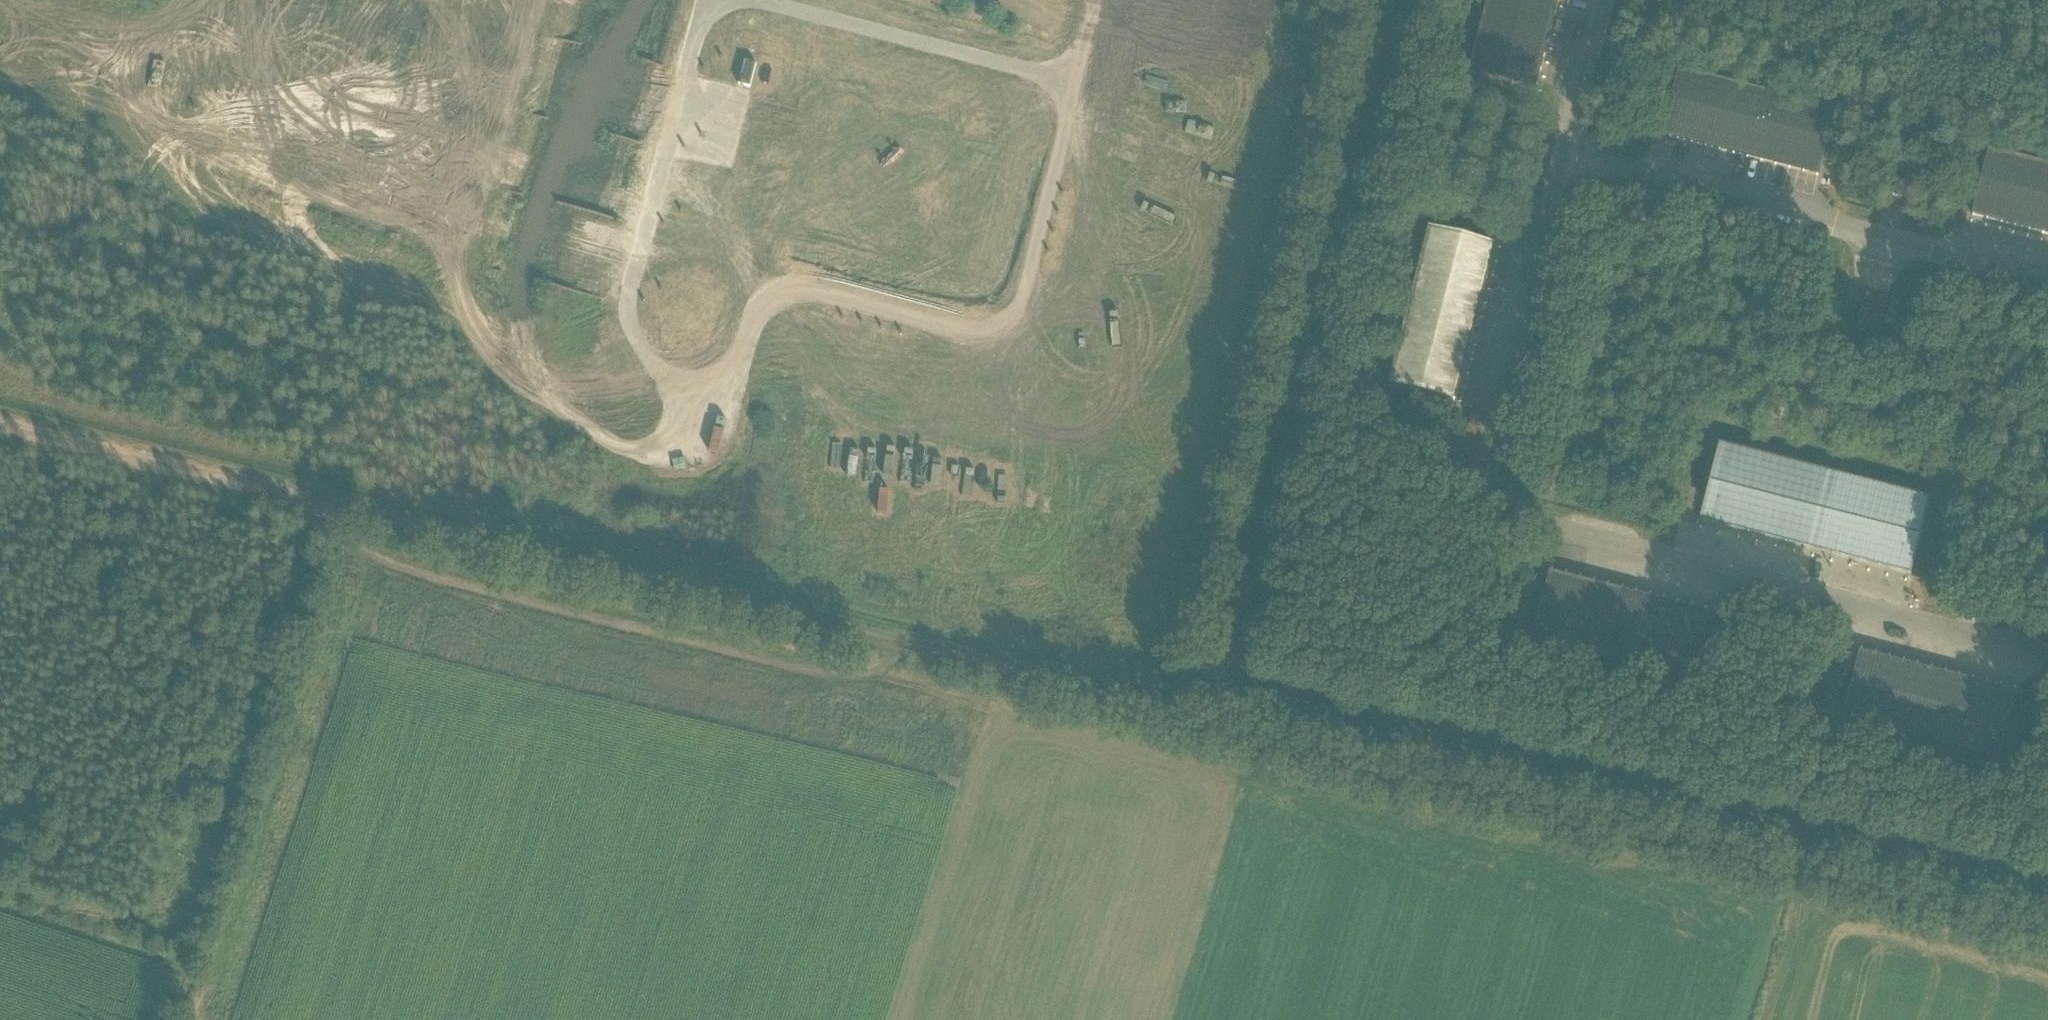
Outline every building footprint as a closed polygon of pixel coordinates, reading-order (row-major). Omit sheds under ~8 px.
[(1534,90),(1558,0),(1489,0),(1470,74),(1534,90)] [(739,80),(755,85),(762,63),(745,58),(739,80)] [(1663,136),(1818,176),(1835,111),(1679,71),(1663,136)] [(2047,235),(2047,166),(1989,151),(1972,216),(2047,235)] [(1892,195),(1902,198),(1906,182),(1896,180),(1892,195)] [(1390,384),(1455,400),(1494,245),(1430,229),(1390,384)] [(1699,521),(1910,575),(1930,500),(1719,445),(1699,521)] [(1533,638),(1688,678),(1705,613),(1550,574),(1533,638)] [(1843,718),(1998,758),(2015,693),(1860,653),(1843,718)]
